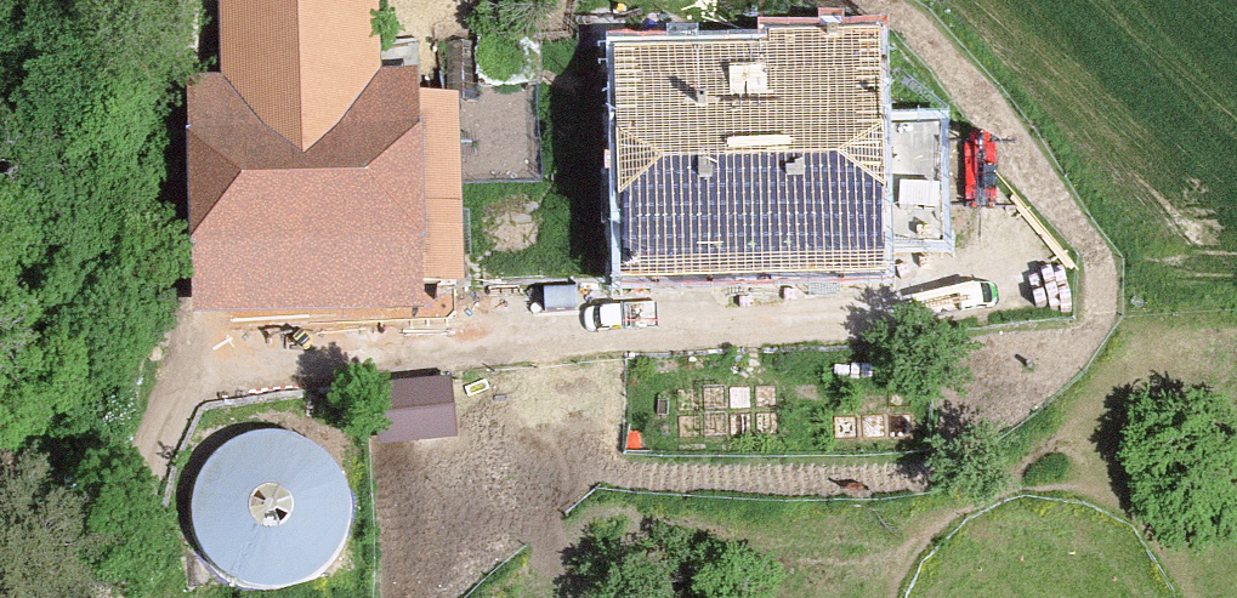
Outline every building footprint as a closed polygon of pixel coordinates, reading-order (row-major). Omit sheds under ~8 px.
[(233,109),(202,110),(207,292),(456,285),(450,103),(419,104),(417,41),(365,43),(364,0),(230,0),(233,109)] [(540,85),(539,36),(478,38),(479,87),(540,85)] [(878,131),(876,46),(774,49),(775,60),(618,64),(624,282),(881,276),(881,247),(939,246),(938,129),(878,131)] [(448,383),(375,390),(379,428),(452,420),(448,383)]
